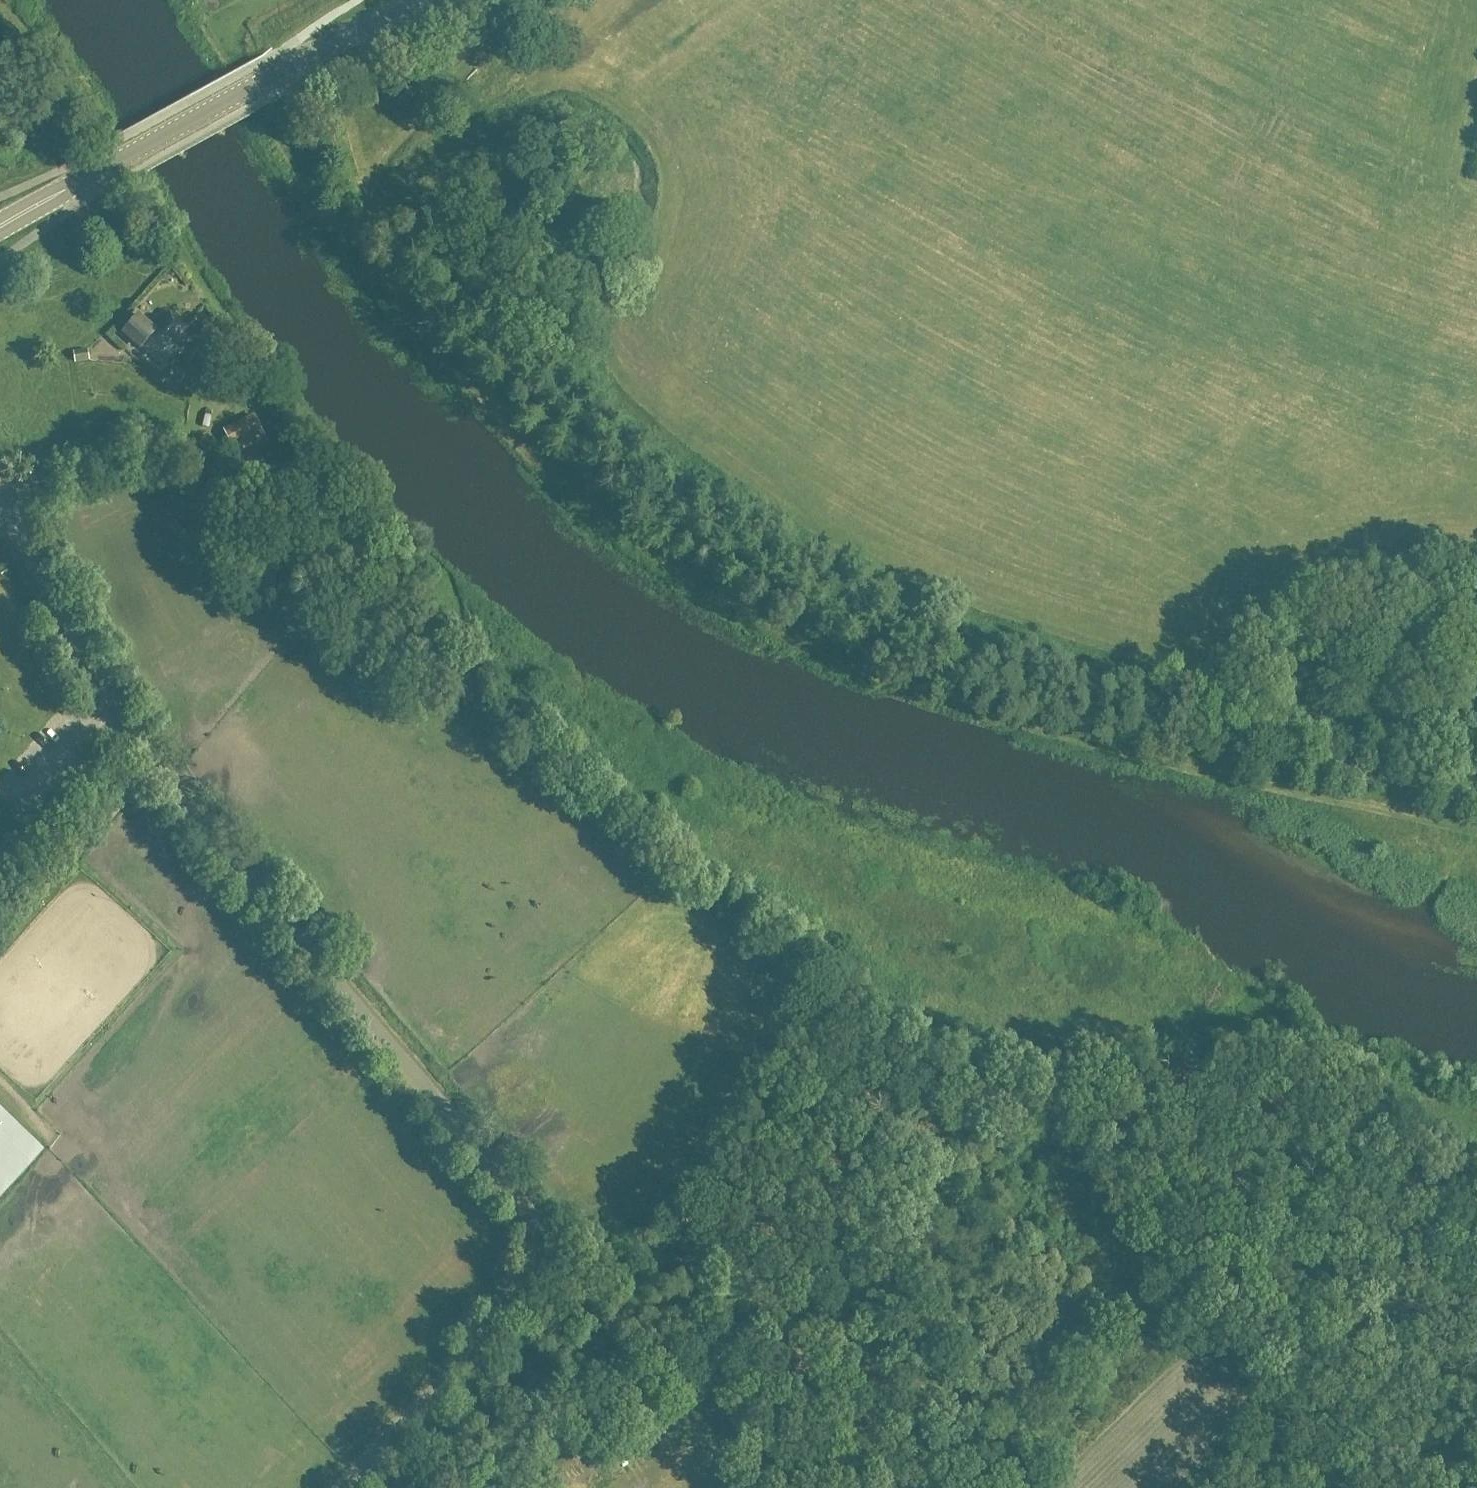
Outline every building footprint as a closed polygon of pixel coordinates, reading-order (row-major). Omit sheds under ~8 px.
[(185,327),(168,313),(155,330),(138,316),(124,334),(142,349),(142,348),(165,367),(188,339),(180,333),(185,327)] [(89,359),(87,349),(73,351),(75,361),(89,359)] [(254,415),(222,429),(234,455),(267,439),(254,415)] [(34,1144),(0,1113),(0,1182),(34,1144)]
